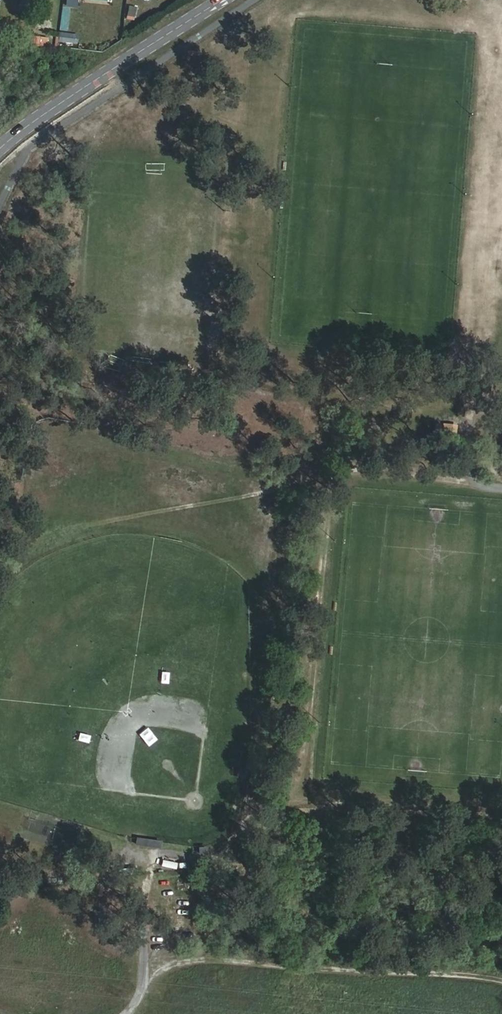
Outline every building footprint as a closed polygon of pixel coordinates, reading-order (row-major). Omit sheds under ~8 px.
[(28,36),(27,43),(45,45),(46,39),(28,36)] [(454,434),(455,427),(444,426),(443,433),(454,434)] [(161,848),(162,841),(137,837),(136,844),(161,848)] [(162,866),(177,869),(178,862),(163,859),(162,866)]
